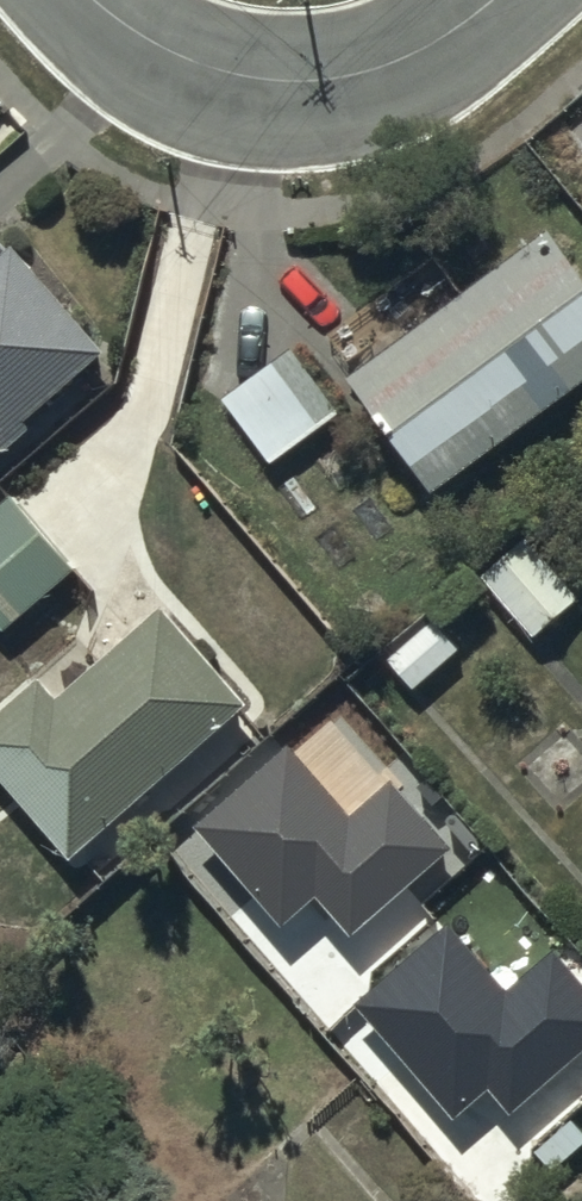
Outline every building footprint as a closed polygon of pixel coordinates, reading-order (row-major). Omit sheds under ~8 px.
[(347,385),(431,501),(581,392),(581,288),(548,241),(347,385)] [(0,259),(0,458),(30,432),(24,425),(103,357),(10,251),(0,259)] [(289,353),(220,404),(268,469),(338,418),(289,353)] [(0,512),(0,637),(1,638),(74,575),(12,502),(0,512)] [(523,541),(478,581),(533,643),(578,603),(523,541)] [(0,719),(0,787),(71,867),(246,712),(159,615),(56,706),(38,686),(0,719)] [(412,698),(458,652),(427,622),(381,667),(412,698)] [(287,746),(193,827),(279,927),(315,896),(349,935),(450,848),(390,778),(347,816),(287,746)] [(355,1006),(453,1119),(489,1087),(512,1114),(581,1053),(581,989),(553,956),(510,993),(450,924),(355,1006)]
